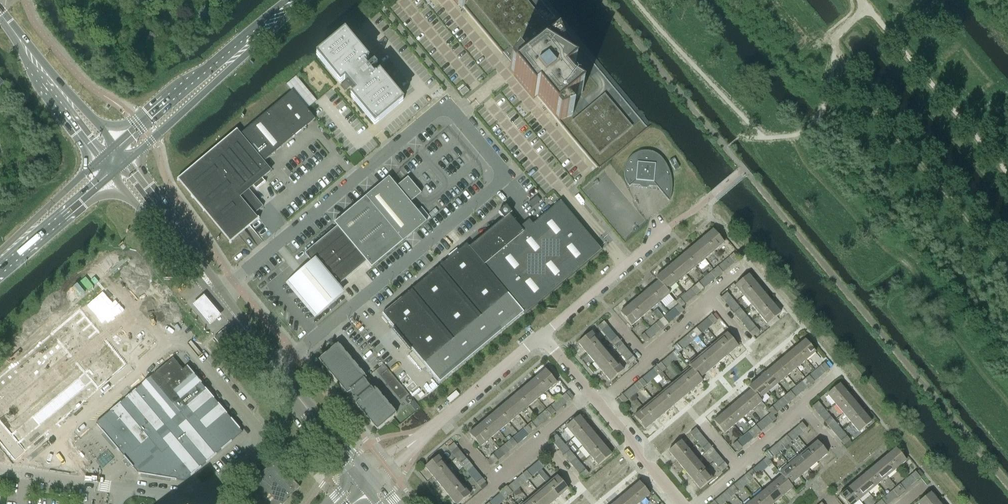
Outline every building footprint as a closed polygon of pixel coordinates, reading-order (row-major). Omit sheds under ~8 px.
[(650,125),(546,0),(453,0),(457,5),(461,10),(464,7),(502,53),(503,52),(524,35),(533,44),(544,35),(551,44),(524,66),(522,63),(521,64),(517,59),(514,64),(513,64),(509,71),(533,99),(534,98),(537,95),(599,169),(652,125),(651,124),(650,125)] [(344,32),(316,56),(340,84),(346,79),(347,80),(356,90),(357,92),(351,97),(374,126),(403,102),(379,73),(374,78),(374,77),(363,65),(368,60),(344,32)] [(465,87),(459,92),(463,96),(469,91),(465,87)] [(178,178),(177,180),(178,181),(179,180),(191,195),(191,196),(193,198),(203,210),(204,211),(230,241),(229,242),(230,243),(231,242),(231,241),(238,235),(239,235),(244,231),(244,230),(250,226),(250,225),(257,219),(258,220),(259,219),(258,218),(257,218),(254,214),(260,210),(263,207),(249,189),(253,186),(255,189),(256,190),(259,188),(258,187),(264,183),(266,182),(265,181),(262,178),(270,171),(263,162),(315,119),(307,109),(292,91),(259,119),(241,134),(240,135),(237,131),(238,131),(237,130),(235,131),(236,131),(221,144),(220,143),(218,145),(218,146),(207,156),(206,155),(205,156),(205,157),(190,170),(179,179),(178,178)] [(626,163),(625,165),(624,167),(624,169),(624,170),(624,172),(624,174),(624,176),(624,177),(625,179),(625,181),(626,182),(627,184),(628,185),(629,187),(632,184),(632,185),(640,185),(641,187),(641,188),(646,188),(649,186),(656,187),(656,186),(669,201),(670,199),(670,196),(671,194),(671,192),(672,189),(672,187),(672,184),(672,182),(671,177),(671,175),(670,173),(669,171),(669,169),(668,167),(667,165),(666,163),(664,162),(663,160),(661,159),(660,157),(658,156),(656,155),(654,154),(652,153),(650,152),(648,151),(647,151),(645,151),(643,151),(641,151),(639,152),(638,152),(636,153),(634,154),(633,155),(631,156),(630,157),(629,159),(628,160),(627,162),(626,163)] [(674,158),(669,161),(674,170),(679,167),(674,158)] [(365,260),(371,268),(410,236),(426,222),(410,203),(416,198),(421,193),(408,177),(402,182),(397,186),(389,177),(334,223),(339,229),(316,247),(315,246),(310,250),(309,251),(308,253),(308,254),(308,256),(308,257),(309,258),(312,263),(290,281),(317,314),(341,294),(334,285),(365,260)] [(528,203),(532,207),(541,200),(537,196),(528,203)] [(469,247),(525,314),(601,250),(560,201),(533,224),(529,227),(523,232),(513,219),(509,215),(512,213),(506,206),(498,212),(503,219),(469,247)] [(713,230),(703,238),(714,251),(724,243),(713,230)] [(705,259),(714,251),(703,238),(694,246),(705,259)] [(434,271),(382,315),(418,358),(439,383),(523,313),(466,244),(434,271)] [(695,267),(705,259),(694,246),(684,254),(695,267)] [(686,275),(695,267),(684,254),(675,262),(686,275)] [(729,257),(734,263),(738,260),(733,254),(729,257)] [(676,283),(686,275),(675,262),(665,270),(676,283)] [(714,270),(719,276),(722,273),(718,267),(714,270)] [(655,278),(658,281),(667,291),(676,283),(665,270),(655,278)] [(715,279),(719,276),(714,270),(710,273),(715,279)] [(735,286),(743,296),(756,285),(748,275),(735,286)] [(658,281),(649,289),(660,302),(669,294),(667,291),(658,281)] [(698,283),(695,286),(700,292),(703,289),(698,283)] [(751,305),(764,294),(756,285),(743,296),(751,305)] [(696,295),(700,292),(695,286),(691,289),(696,295)] [(649,289),(639,297),(650,310),(660,302),(649,289)] [(721,298),(724,301),(730,297),(727,293),(721,298)] [(759,315),(772,304),(764,294),(751,305),(759,315)] [(204,297),(193,307),(210,327),(221,317),(204,297)] [(630,305),(641,318),(650,310),(639,297),(630,305)] [(676,302),(679,305),(681,307),(684,305),(680,299),(676,302)] [(772,304),(759,315),(767,324),(780,313),(772,304)] [(641,318),(630,305),(620,313),(631,326),(641,318)] [(684,311),(681,307),(679,305),(675,308),(680,314),(684,311)] [(734,313),(737,317),(743,312),(740,308),(734,313)] [(22,450),(24,452),(117,373),(127,365),(80,309),(0,377),(0,423),(22,450)] [(657,309),(653,313),(659,321),(663,318),(663,317),(657,309)] [(746,316),(743,312),(737,317),(740,321),(746,316)] [(712,315),(708,318),(713,324),(717,321),(712,315)] [(663,318),(659,321),(664,327),(668,324),(663,318)] [(661,330),(664,327),(659,321),(656,324),(661,330)] [(607,325),(604,322),(598,327),(601,330),(607,325)] [(214,338),(227,353),(239,343),(226,328),(214,338)] [(692,331),(697,337),(701,334),(696,328),(692,331)] [(756,328),(750,333),(753,336),(759,331),(756,328)] [(694,340),(697,337),(692,331),(689,334),(694,340)] [(578,343),(586,353),(599,342),(591,332),(578,343)] [(727,333),(717,341),(728,355),(738,346),(727,333)] [(640,337),(645,343),(649,340),(644,334),(640,337)] [(611,342),(614,346),(620,341),(617,337),(611,342)] [(805,340),(795,348),(806,360),(815,352),(805,340)] [(620,341),(614,346),(617,350),(623,344),(620,341)] [(719,362),(728,355),(717,341),(708,349),(719,362)] [(607,351),(599,342),(586,353),(594,362),(607,351)] [(350,408),(355,404),(377,431),(393,417),(397,414),(375,388),(373,390),(364,380),(367,378),(366,377),(338,343),(318,360),(347,395),(342,399),(350,408)] [(673,347),(676,350),(678,353),(682,350),(677,344),(673,347)] [(795,348),(786,356),(796,368),(806,360),(795,348)] [(709,370),(719,362),(708,349),(698,357),(709,370)] [(678,353),(676,350),(672,353),(677,359),(681,356),(678,353)] [(594,362),(602,372),(615,361),(607,351),(594,362)] [(636,360),(633,356),(627,361),(630,365),(636,360)] [(796,368),(786,356),(777,364),(787,376),(796,368)] [(688,365),(691,369),(691,368),(700,378),(709,370),(698,357),(688,365)] [(623,371),(615,361),(602,372),(610,382),(623,371)] [(657,366),(662,372),(665,369),(660,363),(657,366)] [(825,372),(829,369),(824,363),(820,366),(825,372)] [(777,364),(767,371),(778,384),(787,376),(777,364)] [(658,375),(662,372),(657,366),(653,369),(658,375)] [(682,376),(693,389),(702,381),(700,378),(691,368),(691,369),(682,376)] [(545,370),(536,378),(547,391),(556,383),(545,370)] [(758,379),(768,391),(778,384),(767,371),(758,379)] [(672,384),(683,397),(693,389),(682,376),(672,384)] [(809,376),(805,379),(810,385),(814,382),(809,376)] [(536,378),(526,386),(537,399),(547,391),(536,378)] [(638,382),(643,388),(646,385),(641,379),(638,382)] [(768,391),(758,379),(748,387),(751,390),(759,399),(768,391)] [(807,388),(810,385),(805,379),(802,382),(807,388)] [(643,388),(638,382),(634,385),(639,391),(643,388)] [(672,384),(663,392),(674,405),(683,397),(672,384)] [(827,394),(835,404),(847,394),(839,384),(827,394)] [(537,399),(526,386),(517,394),(528,407),(537,399)] [(751,390),(742,398),(752,410),(762,402),(759,399),(751,390)] [(447,399),(450,403),(459,395),(456,391),(447,399)] [(790,391),(787,395),(792,401),(795,397),(790,391)] [(663,392),(653,400),(664,413),(674,405),(663,392)] [(517,394),(507,402),(518,415),(528,407),(517,394)] [(562,397),(567,403),(571,400),(566,394),(562,397)] [(843,414),(855,403),(847,394),(835,404),(843,414)] [(627,401),(622,395),(618,398),(623,404),(627,401)] [(788,404),(792,401),(787,395),(783,398),(788,404)] [(732,405),(743,418),(752,410),(742,398),(732,405)] [(653,400),(644,408),(655,421),(664,413),(653,400)] [(518,415),(507,402),(498,410),(509,423),(518,415)] [(815,411),(821,406),(818,402),(812,407),(815,411)] [(851,423),(863,412),(855,403),(843,414),(851,423)] [(723,413),(733,426),(743,418),(732,405),(723,413)] [(550,407),(546,410),(551,416),(555,413),(550,407)] [(768,410),(771,413),(773,416),(777,413),(772,407),(768,410)] [(645,429),(655,421),(644,408),(634,416),(645,429)] [(498,410),(488,418),(499,431),(509,423),(498,410)] [(551,416),(546,410),(543,413),(548,419),(551,416)] [(863,412),(851,423),(859,432),(871,422),(863,412)] [(733,426),(723,413),(713,421),(724,434),(733,426)] [(776,419),(773,416),(771,413),(767,416),(772,422),(776,419)] [(566,427),(574,437),(587,426),(579,416),(566,427)] [(825,422),(828,426),(834,421),(831,417),(825,422)] [(479,426),(490,439),(499,431),(488,418),(479,426)] [(837,425),(834,421),(828,426),(831,430),(837,425)] [(531,423),(527,426),(532,432),(536,429),(531,423)] [(803,432),(807,429),(802,423),(798,426),(803,432)] [(490,439),(479,426),(469,434),(480,447),(490,439)] [(532,432),(527,426),(524,429),(529,435),(532,432)] [(595,435),(587,426),(574,437),(582,446),(595,435)] [(755,426),(752,429),(757,435),(760,432),(755,426)] [(696,428),(690,433),(693,437),(699,432),(696,428)] [(753,438),(757,435),(752,429),(748,432),(753,438)] [(559,439),(556,435),(550,440),(553,444),(559,439)] [(582,446),(590,456),(603,445),(595,435),(582,446)] [(783,439),(788,445),(791,442),(786,436),(783,439)] [(841,441),(844,445),(850,440),(847,436),(841,441)] [(512,439),(508,442),(513,448),(517,445),(512,439)] [(784,448),(788,445),(783,439),(779,442),(784,448)] [(668,451),(676,461),(689,451),(681,441),(668,451)] [(817,441),(807,449),(818,462),(827,453),(817,441)] [(510,451),(513,448),(508,442),(505,445),(510,451)] [(738,451),(742,448),(737,442),(733,445),(738,451)] [(457,447),(454,443),(448,448),(451,452),(457,447)] [(702,449),(706,452),(712,447),(708,444),(702,449)] [(611,455),(603,445),(590,456),(598,466),(611,455)] [(712,447),(706,452),(709,456),(715,451),(712,447)] [(896,448),(886,456),(896,469),(906,461),(896,448)] [(808,469),(818,462),(807,449),(798,457),(808,469)] [(563,455),(566,459),(572,454),(569,450),(563,455)] [(697,460),(689,451),(676,461),(684,470),(697,460)] [(764,454),(766,457),(769,460),(773,457),(768,451),(764,454)] [(575,458),(572,454),(566,459),(570,463),(575,458)] [(489,458),(494,464),(498,461),(493,455),(489,458)] [(425,467),(433,477),(446,466),(438,456),(425,467)] [(887,477),(896,469),(886,456),(877,464),(887,477)] [(771,463),(769,460),(766,457),(763,460),(768,466),(771,463)] [(799,477),(808,469),(798,457),(789,465),(799,477)] [(542,458),(538,461),(543,467),(547,464),(542,458)] [(460,464),(463,468),(469,463),(466,459),(460,464)] [(704,469),(697,460),(684,470),(692,480),(704,469)] [(248,488),(262,503),(279,503),(296,490),(297,485),(278,463),(273,462),(249,483),(248,488)] [(469,463),(463,468),(466,471),(472,466),(469,463)] [(727,466),(724,463),(718,468),(721,471),(727,466)] [(878,484),(887,477),(877,464),(867,472),(878,484)] [(799,477),(789,465),(779,473),(782,476),(790,485),(799,477)] [(454,475),(446,466),(433,477),(441,486),(454,475)] [(712,479),(704,469),(692,480),(700,489),(712,479)] [(585,470),(579,475),(583,478),(589,474),(585,470)] [(748,473),(753,479),(757,476),(752,470),(748,473)] [(523,474),(528,480),(531,477),(526,471),(523,474)] [(868,492),(878,484),(867,472),(858,480),(868,492)] [(915,472),(911,475),(916,481),(920,478),(915,472)] [(753,479),(748,473),(744,476),(749,482),(753,479)] [(524,483),(528,480),(523,474),(519,477),(524,483)] [(454,475),(441,486),(449,496),(462,485),(454,475)] [(557,476),(547,484),(558,497),(568,489),(557,476)] [(782,476),(773,483),(783,496),(793,488),(790,485),(782,476)] [(485,482),(482,478),(476,483),(479,487),(485,482)] [(858,480),(849,488),(859,500),(868,492),(858,480)] [(639,482),(630,490),(640,502),(650,494),(639,482)] [(774,503),(783,496),(773,483),(763,491),(774,503)] [(547,484),(538,492),(548,503),(550,503),(558,497),(547,484)] [(896,488),(901,494),(905,490),(900,484),(896,488)] [(462,485),(449,496),(455,503),(459,503),(470,495),(462,485)] [(729,488),(734,494),(738,491),(733,485),(729,488)] [(507,487),(504,490),(509,496),(512,493),(507,487)] [(731,498),(734,494),(729,488),(725,492),(731,498)] [(859,500),(849,488),(839,496),(846,503),(854,503),(859,500)] [(897,497),(901,494),(896,488),(892,491),(897,497)] [(505,499),(509,496),(504,490),(500,493),(505,499)] [(640,502),(630,490),(620,498),(625,503),(638,503),(640,502)] [(763,491),(754,499),(758,503),(773,503),(774,503),(763,491)] [(528,500),(532,503),(548,503),(538,492),(528,500)] [(938,502),(930,493),(918,503),(919,503),(936,503),(938,502)]
